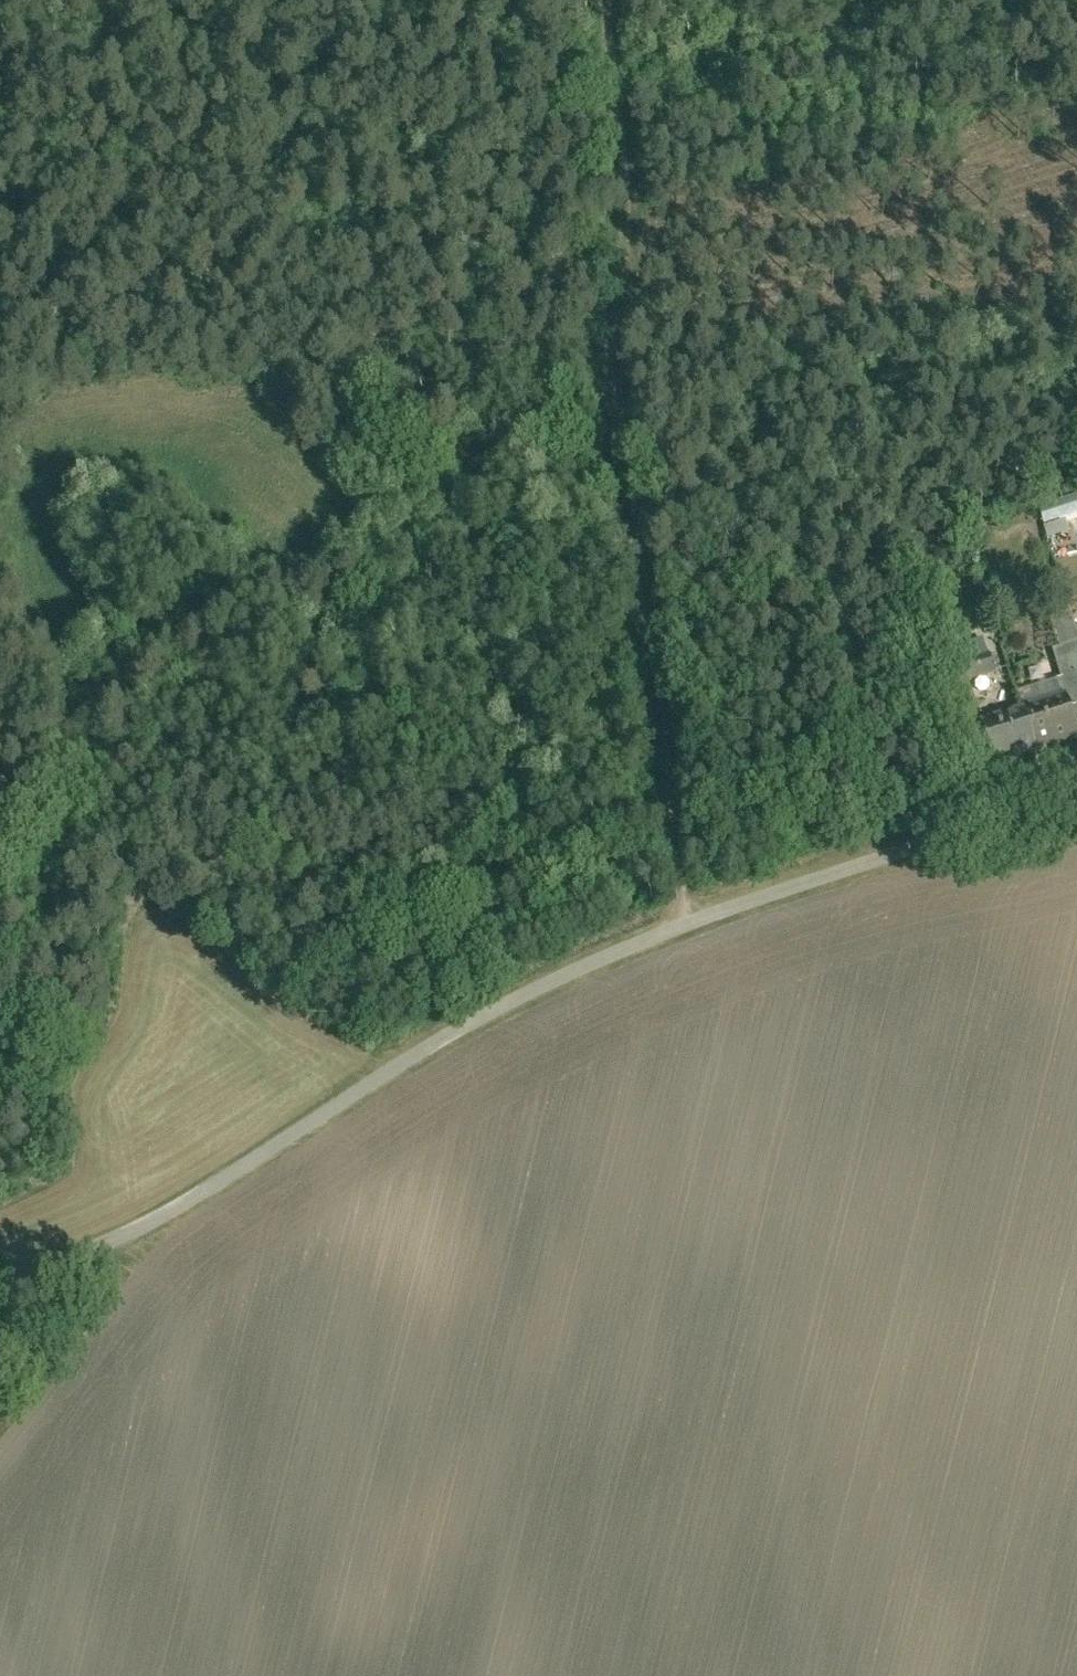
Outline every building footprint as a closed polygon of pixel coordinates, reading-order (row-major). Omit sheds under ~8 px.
[(1042,522),(1050,545),(1073,537),(1065,514),(1042,522)] [(1060,689),(1076,683),(1076,649),(1049,659),(1060,689)] [(955,666),(963,693),(998,683),(990,656),(955,666)] [(992,769),(1076,742),(1076,738),(1065,701),(980,728),(992,769)]
